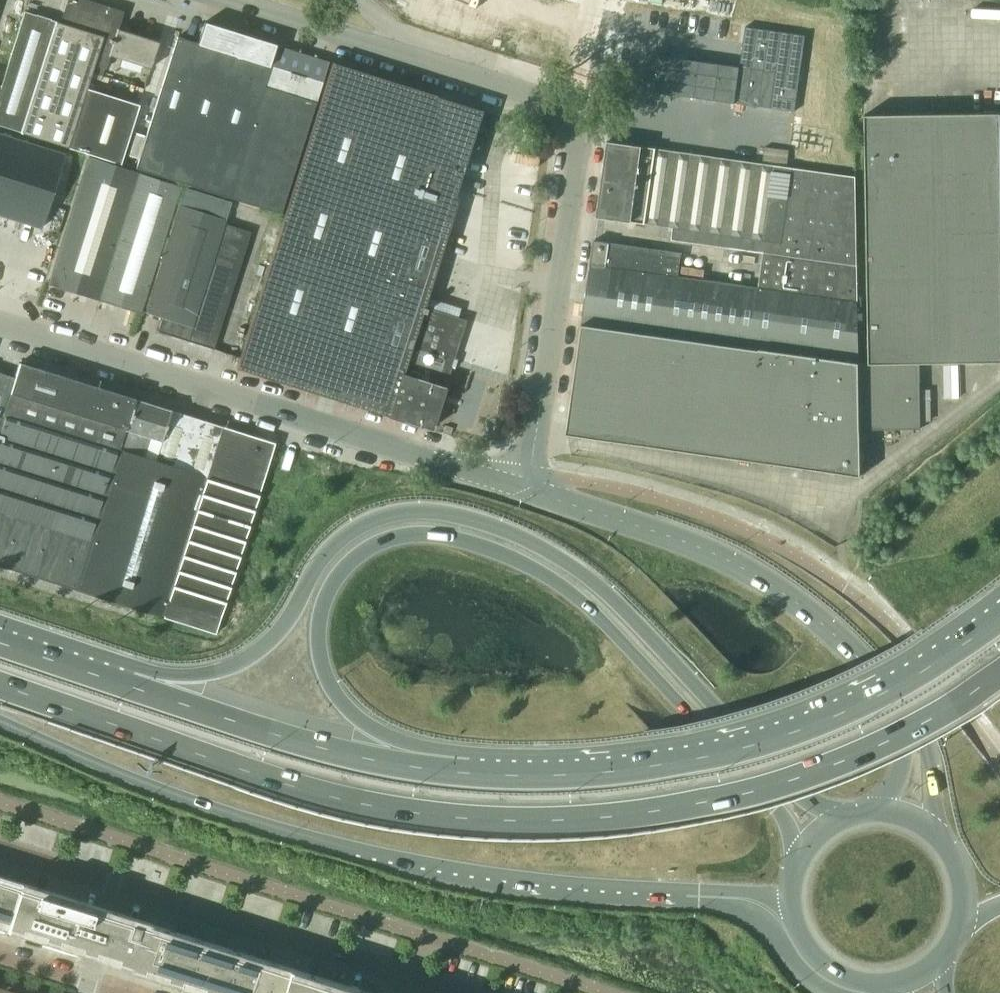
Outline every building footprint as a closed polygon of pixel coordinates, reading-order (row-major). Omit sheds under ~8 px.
[(0,90),(0,125),(19,131),(19,132),(67,147),(120,163),(138,105),(86,88),(93,65),(105,68),(109,55),(149,68),(158,41),(117,28),(122,10),(90,0),(66,0),(59,22),(24,11),(0,90)] [(274,44),(202,22),(196,42),(175,35),(135,168),(227,196),(226,197),(280,214),(315,102),(322,82),(267,64),(274,44)] [(660,55),(655,91),(795,111),(806,35),(746,26),(740,66),(660,55)] [(235,367),(236,368),(313,392),(343,401),(385,415),(416,424),(431,429),(465,319),(423,306),(484,110),(333,63),(330,61),(269,257),(238,357),(235,367)] [(574,381),(567,433),(861,475),(860,429),(921,428),(920,362),(999,361),(999,112),(865,114),(869,362),(859,362),(582,323),(574,381)] [(64,154),(0,135),(0,214),(40,227),(64,154)] [(602,179),(857,215),(856,177),(608,141),(602,179)] [(140,313),(140,311),(180,186),(137,173),(137,172),(87,156),(47,284),(97,300),(98,299),(140,313)] [(670,239),(766,252),(857,265),(857,215),(602,179),(597,216),(672,227),(670,239)] [(184,187),(183,189),(178,204),(179,205),(225,219),(230,202),(184,187)] [(158,331),(186,340),(212,349),(251,232),(224,223),(225,219),(179,205),(145,312),(162,318),(158,331)] [(595,240),(582,323),(859,362),(857,265),(766,252),(760,287),(678,276),(682,252),(595,240)] [(65,585),(125,395),(18,361),(13,376),(0,372),(0,565),(65,585)] [(155,405),(125,395),(65,585),(214,632),(273,442),(155,405)] [(210,992),(378,992),(0,874),(0,927),(210,992)]
